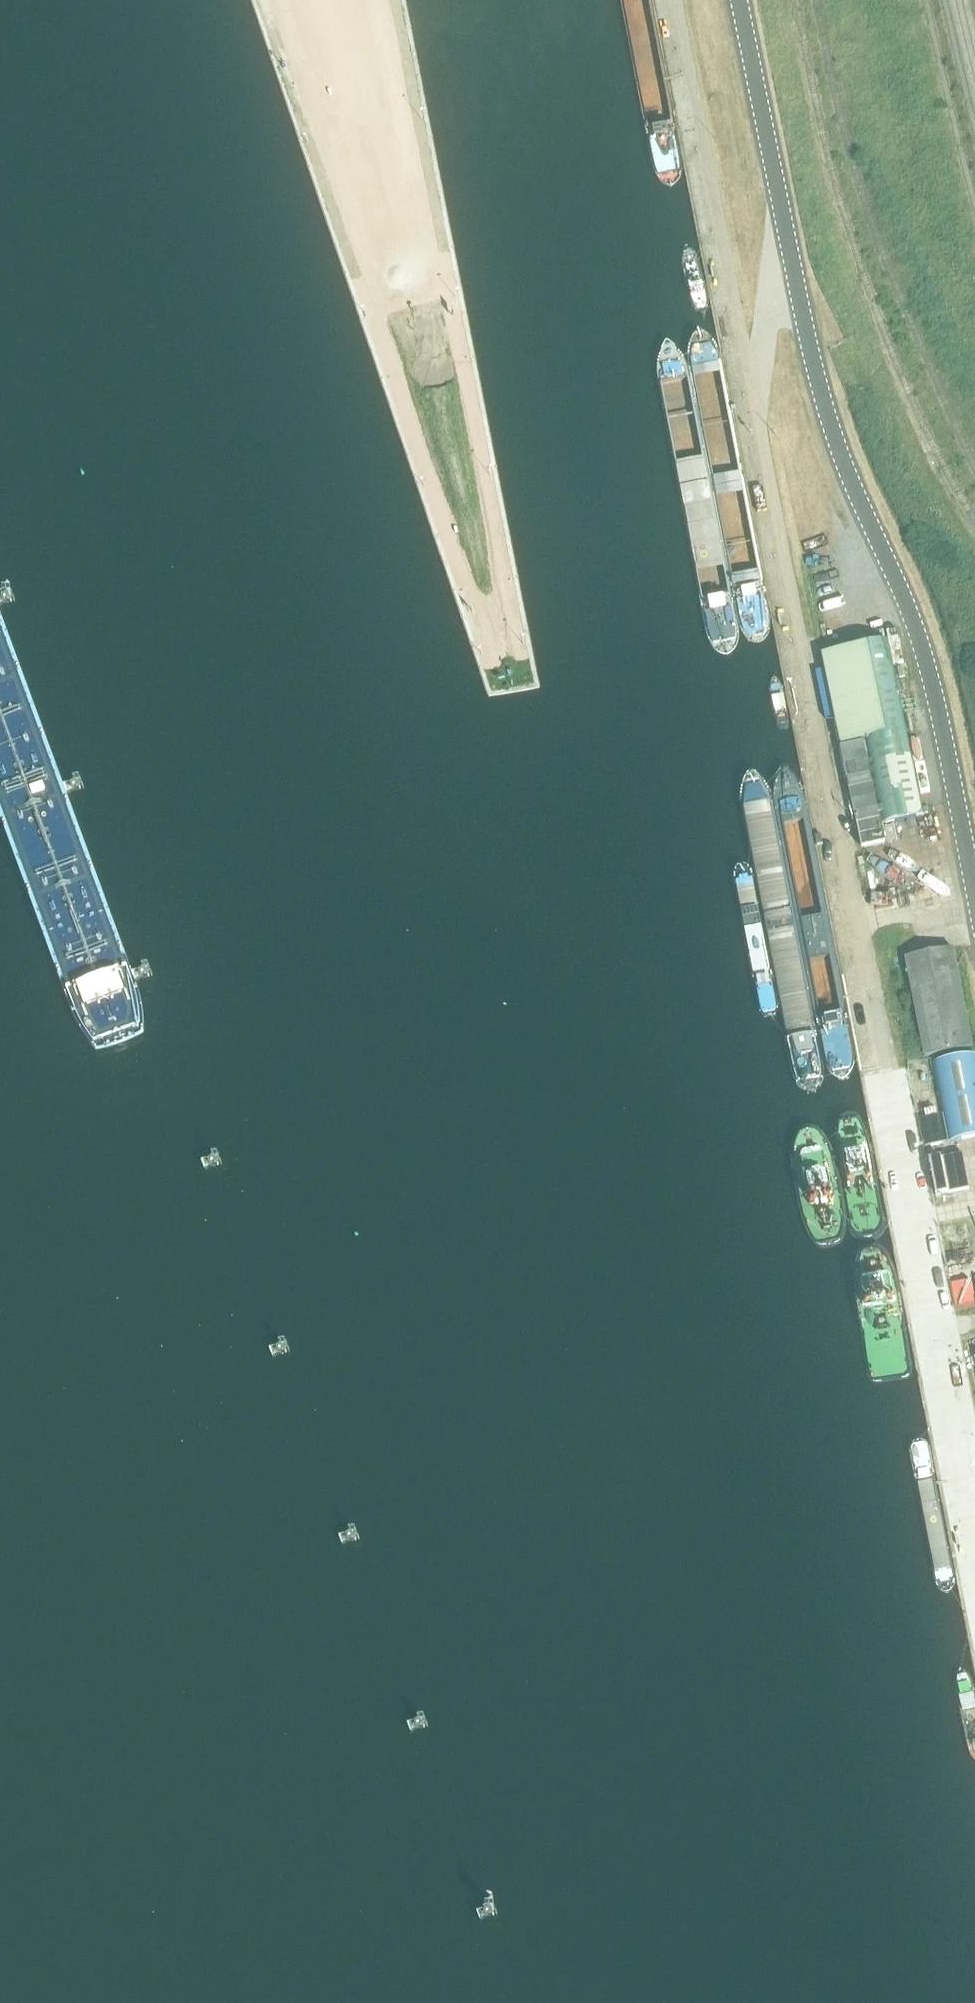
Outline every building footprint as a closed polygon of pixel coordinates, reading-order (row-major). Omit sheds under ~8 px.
[(841,748),(862,849),(886,844),(882,826),(925,815),(888,641),(822,656),(841,748)] [(905,1011),(916,1009),(925,1057),(973,1048),(953,949),(906,958),(906,961),(896,963),(905,1011)] [(948,1143),(974,1138),(974,1055),(933,1063),(948,1143)] [(963,1154),(929,1160),(936,1195),(969,1189),(963,1154)]
